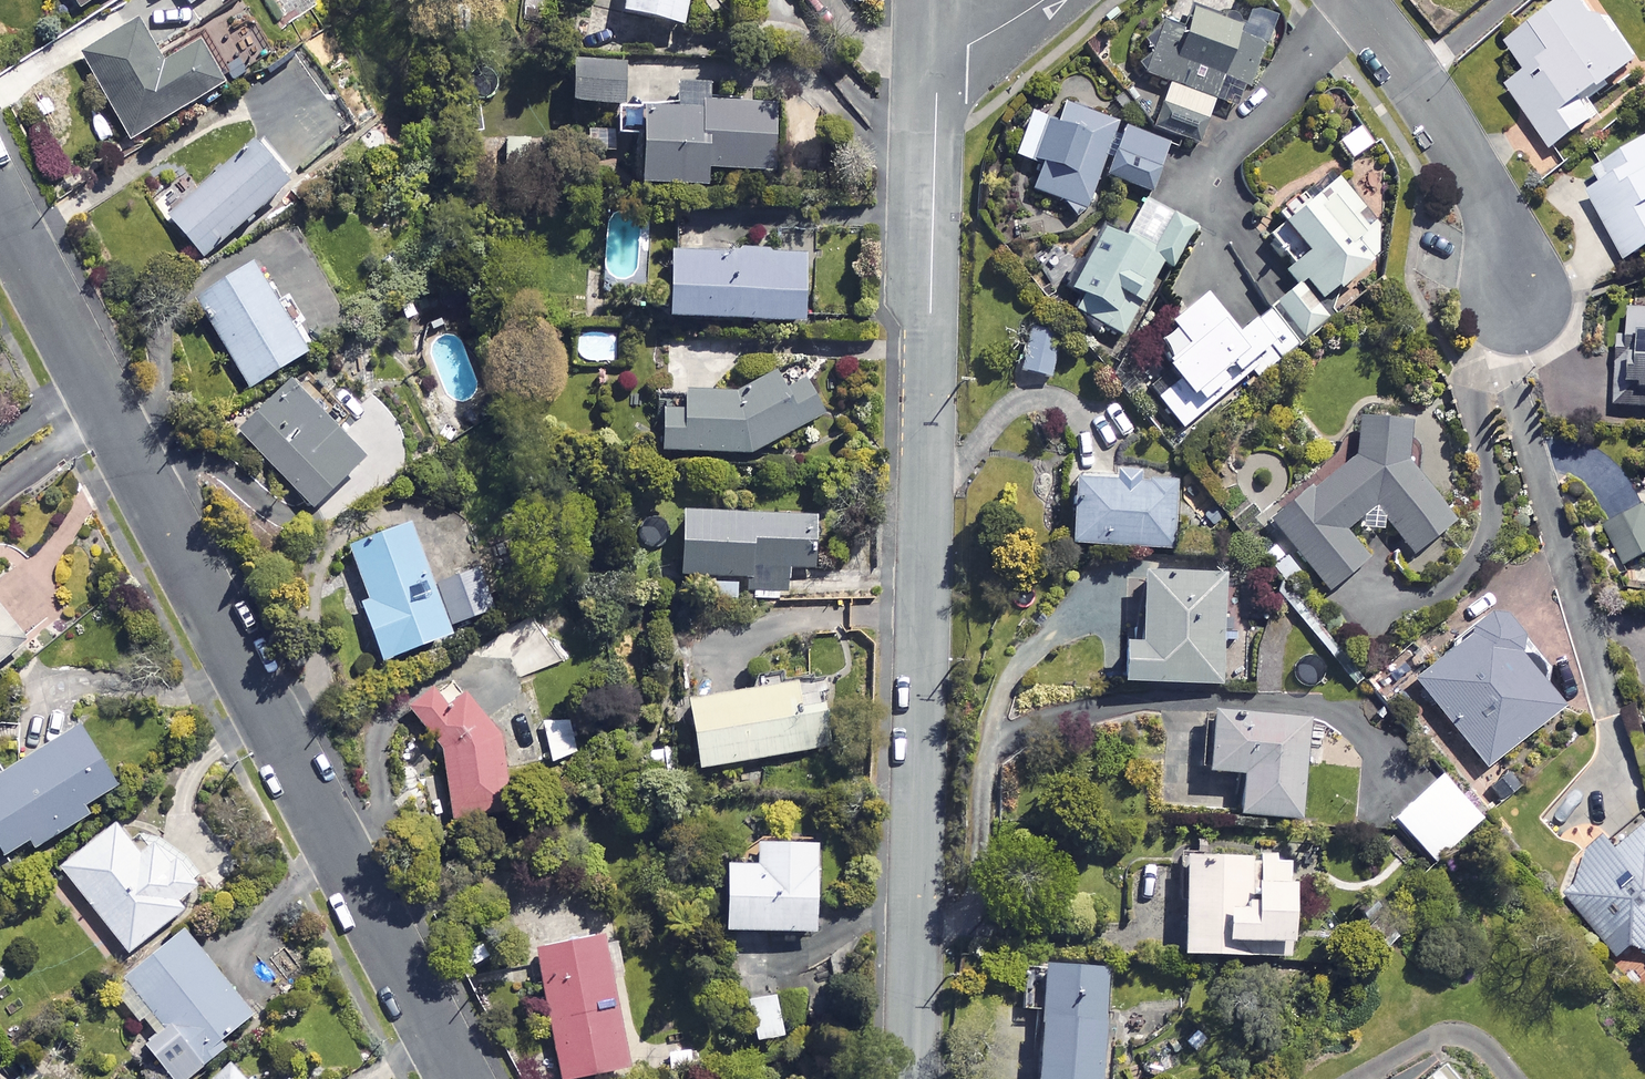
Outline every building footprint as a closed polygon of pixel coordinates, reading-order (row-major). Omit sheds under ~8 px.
[(84,15),(108,0),(75,0),(84,15)] [(195,10),(210,0),(189,0),(195,10)] [(630,21),(686,32),(692,0),(634,0),(630,21)] [(1583,0),(1551,0),(1500,38),(1521,67),(1501,82),(1548,147),(1588,117),(1574,98),(1626,59),(1583,0)] [(1236,22),(1186,4),(1177,29),(1152,20),(1134,69),(1166,81),(1153,115),(1198,131),(1210,99),(1236,108),(1260,41),(1233,31),(1236,22)] [(168,74),(144,28),(86,58),(132,144),(230,92),(209,52),(168,74)] [(313,76),(302,58),(275,75),(286,92),(313,76)] [(627,70),(579,71),(580,109),(627,108),(627,70)] [(712,90),(682,91),(683,113),(624,114),(624,142),(650,141),(651,191),(714,190),(713,175),(778,173),(777,108),(712,109),(712,90)] [(1025,186),(1081,208),(1095,173),(1141,191),(1160,141),(1055,100),(1048,119),(1025,110),(1009,152),(1034,162),(1025,186)] [(1594,162),(1603,178),(1583,190),(1620,254),(1644,240),(1644,133),(1594,162)] [(292,192),(259,150),(171,219),(205,261),(292,192)] [(1373,250),(1374,223),(1369,216),(1360,223),(1352,214),(1365,203),(1342,175),(1336,180),(1331,173),(1305,193),(1301,188),(1267,216),(1294,250),(1277,263),(1292,281),(1298,276),(1315,297),(1373,250)] [(1189,228),(1144,202),(1125,236),(1101,223),(1066,287),(1079,294),(1071,308),(1116,334),(1157,260),(1168,266),(1189,228)] [(808,257),(678,257),(678,326),(808,326),(808,257)] [(312,359),(262,269),(201,303),(252,393),(312,359)] [(1324,315),(1294,281),(1271,301),(1301,335),(1324,315)] [(1161,326),(1146,339),(1160,356),(1153,362),(1167,380),(1151,394),(1178,427),(1291,337),(1267,306),(1250,320),(1244,312),(1229,325),(1197,285),(1155,319),(1161,326)] [(1627,310),(1627,350),(1617,350),(1616,405),(1644,405),(1644,311),(1627,310)] [(669,458),(752,457),(828,415),(797,360),(729,397),(668,398),(669,458)] [(370,467),(295,387),(243,436),(318,515),(370,467)] [(1352,415),(1343,449),(1264,516),(1325,589),(1364,556),(1339,526),(1367,502),(1408,551),(1446,519),(1397,462),(1397,416),(1352,415)] [(1172,478),(1065,472),(1061,540),(1168,546),(1172,478)] [(1643,502),(1603,518),(1621,564),(1644,554),(1644,506),(1643,502)] [(687,520),(689,583),(753,582),(753,570),(819,569),(818,517),(687,520)] [(435,590),(415,530),(353,551),(370,600),(363,602),(385,665),(456,640),(452,627),(498,611),(485,573),(435,590)] [(1218,571),(1133,569),(1131,638),(1108,638),(1107,678),(1216,681),(1218,571)] [(0,606),(0,673),(33,646),(0,606)] [(1513,637),(1488,606),(1406,673),(1479,764),(1552,706),(1503,645),(1513,637)] [(510,746),(451,676),(414,706),(446,755),(454,822),(518,814),(510,746)] [(837,749),(825,683),(694,707),(706,773),(837,749)] [(1301,714),(1201,710),(1199,768),(1234,769),(1233,811),(1297,814),(1301,714)] [(579,754),(568,717),(542,725),(553,761),(579,754)] [(89,732),(0,784),(0,845),(10,861),(37,845),(40,851),(98,817),(95,812),(125,795),(89,732)] [(673,780),(671,749),(639,751),(641,782),(673,780)] [(1476,816),(1433,772),(1388,816),(1431,860),(1476,816)] [(206,900),(139,813),(66,871),(133,957),(206,900)] [(1643,815),(1610,844),(1603,835),(1593,844),(1565,895),(1615,954),(1633,938),(1644,952),(1644,817),(1643,815)] [(820,848),(765,849),(765,871),(733,872),(735,937),(822,935),(820,848)] [(1288,854),(1176,850),(1173,950),(1285,953),(1288,854)] [(191,935),(120,994),(157,1038),(147,1046),(175,1078),(196,1078),(264,1023),(191,935)] [(608,942),(540,955),(562,1078),(594,1078),(632,1072),(608,942)] [(1037,961),(1028,1078),(1095,1078),(1104,966),(1037,961)] [(783,1039),(778,999),(751,1002),(756,1043),(783,1039)] [(1439,1060),(1419,1078),(1457,1078),(1439,1060)] [(234,1068),(222,1078),(244,1078),(234,1068)]
